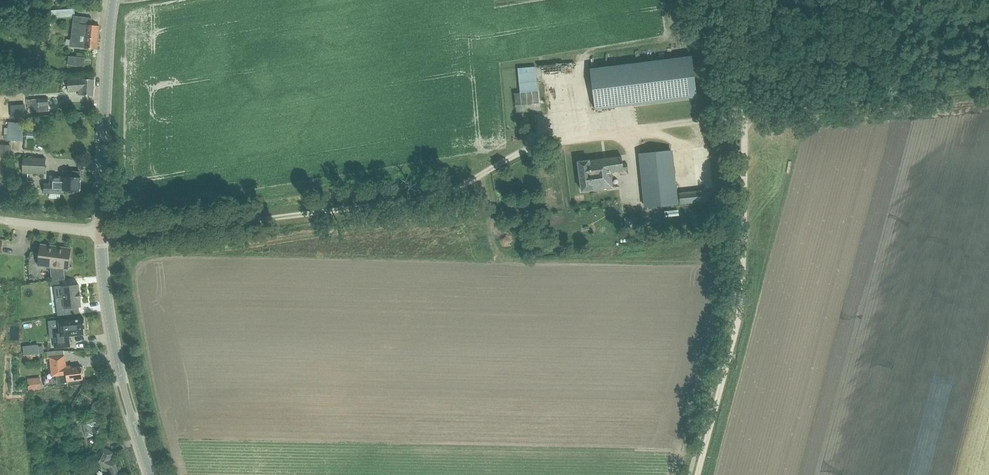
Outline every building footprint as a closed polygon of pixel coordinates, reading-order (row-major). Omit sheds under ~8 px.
[(75,9),(52,10),(52,18),(73,17),(76,17),(76,16),(75,9)] [(76,17),(74,33),(77,34),(76,47),(84,48),(87,49),(97,50),(100,26),(91,25),(92,18),(82,17),(79,17),(76,17)] [(83,65),(84,55),(67,55),(67,65),(83,65)] [(697,97),(695,81),(692,56),(590,69),(595,110),(697,97)] [(517,67),(519,92),(514,92),(515,112),(539,111),(536,65),(517,67)] [(94,80),(84,79),(68,81),(69,92),(80,91),(79,96),(93,96),(94,80)] [(48,98),(29,100),(30,112),(40,112),(49,111),(49,105),(48,98)] [(9,122),(8,140),(20,141),(21,123),(9,122)] [(11,156),(11,145),(0,145),(0,155),(11,156)] [(646,207),(677,204),(671,151),(640,154),(646,207)] [(45,158),(24,157),(23,172),(44,173),(45,158)] [(623,164),(622,157),(578,162),(582,191),(613,188),(611,172),(628,170),(627,164),(623,164)] [(50,184),(44,184),(44,193),(62,194),(63,191),(80,192),(81,177),(80,177),(80,172),(63,171),(63,177),(50,176),(50,184)] [(23,201),(19,194),(14,197),(18,204),(23,201)] [(625,218),(626,227),(635,226),(634,217),(625,218)] [(40,257),(38,266),(43,266),(55,268),(56,281),(66,280),(65,269),(68,270),(68,268),(72,267),(70,267),(70,259),(71,249),(63,248),(63,249),(56,248),(57,245),(56,244),(56,247),(41,245),(40,255),(40,257)] [(62,286),(55,287),(56,298),(63,297),(65,309),(66,315),(79,314),(78,308),(79,308),(81,307),(80,300),(81,300),(80,292),(79,284),(62,286)] [(77,320),(59,322),(60,329),(53,330),(55,348),(70,347),(69,336),(84,334),(83,328),(85,328),(84,319),(79,320),(78,319),(77,320)] [(64,350),(47,352),(48,358),(50,358),(52,370),(59,369),(59,374),(57,376),(58,383),(58,384),(68,382),(68,381),(76,380),(76,381),(79,380),(83,379),(82,367),(73,368),(73,366),(66,367),(65,356),(64,351),(64,350)] [(28,379),(29,390),(41,388),(40,378),(28,379)] [(98,403),(94,410),(98,412),(99,411),(102,409),(102,408),(100,408),(102,405),(98,403)] [(103,433),(101,426),(94,428),(95,435),(103,433)] [(93,436),(91,427),(84,428),(85,437),(93,436)] [(102,447),(95,462),(108,469),(110,474),(127,474),(126,472),(119,474),(116,463),(110,460),(114,453),(102,447)]
